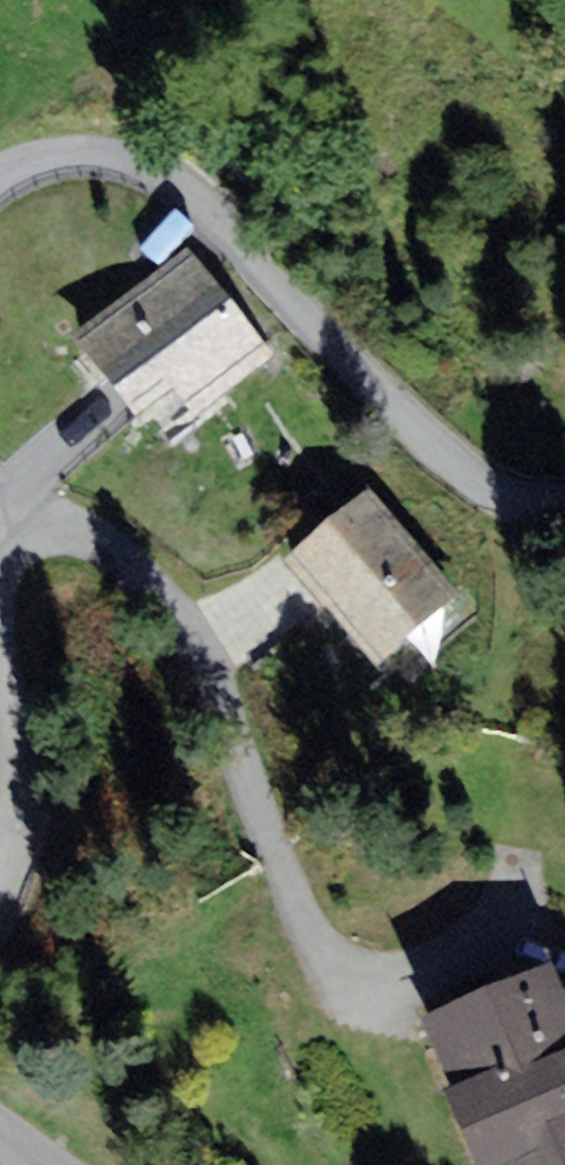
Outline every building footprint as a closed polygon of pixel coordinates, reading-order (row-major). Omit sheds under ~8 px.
[(74,334),(140,416),(174,388),(196,415),(273,353),(186,244),(74,334)] [(369,487),(285,558),(376,664),(460,592),(369,487)] [(482,1164),(564,1164),(564,988),(563,989),(551,962),(421,1016),(482,1164)]
